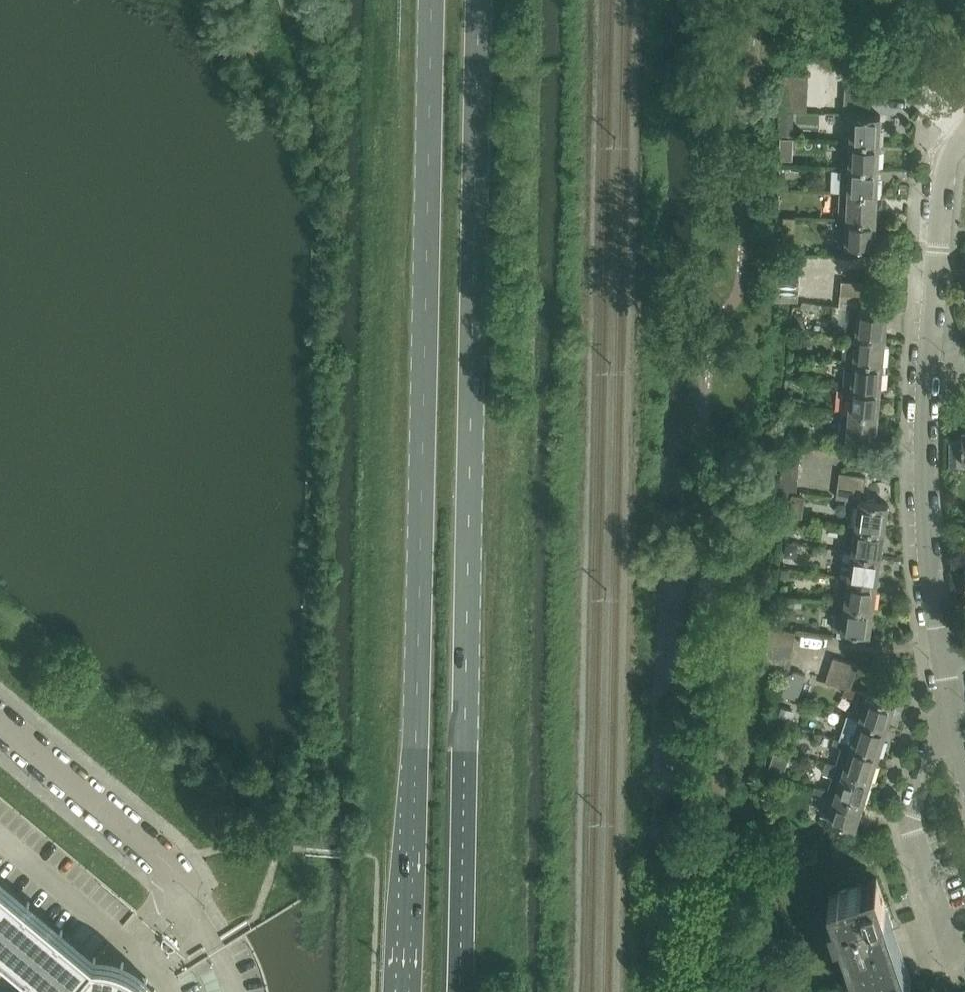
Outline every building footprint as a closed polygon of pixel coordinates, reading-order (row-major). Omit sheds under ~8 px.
[(783,73),(782,85),(808,86),(809,74),(783,73)] [(808,86),(782,85),(782,97),(808,98),(808,86)] [(871,105),(872,89),(845,88),(845,104),(871,105)] [(808,98),(782,97),(781,110),(807,112),(808,98)] [(871,115),(871,105),(845,104),(844,114),(871,115)] [(880,141),(881,115),(871,115),(844,114),(843,139),(880,141)] [(781,125),(780,134),(792,135),(793,126),(781,125)] [(880,141),(843,139),(842,166),(879,168),(880,141)] [(879,168),(842,166),(841,193),(877,194),(879,168)] [(877,194),(841,193),(841,197),(849,198),(848,217),(876,219),(877,194)] [(875,247),(876,219),(848,217),(840,217),(838,245),(875,247)] [(774,262),(774,275),(800,276),(800,263),(774,262)] [(800,276),(774,275),(773,287),(799,288),(800,276)] [(868,283),(842,281),(841,293),(867,295),(868,283)] [(799,288),(773,287),(773,300),(799,301),(799,288)] [(866,308),(866,307),(867,295),(841,293),(840,306),(851,307),(866,308)] [(885,336),(888,309),(866,307),(866,308),(851,307),(849,333),(885,336)] [(885,336),(849,333),(847,359),(883,362),(885,336)] [(883,362),(847,359),(844,385),(881,388),(883,362)] [(881,388),(844,385),(842,411),(878,414),(881,388)] [(878,414),(842,411),(840,437),(876,440),(878,414)] [(963,429),(963,441),(949,441),(949,467),(963,467),(963,461),(964,461),(964,429),(963,429)] [(801,452),(775,450),(774,463),(800,465),(801,452)] [(800,465),(774,463),(773,475),(798,477),(800,465)] [(840,472),(839,485),(865,488),(866,476),(840,472)] [(798,477),(773,475),(771,488),(797,490),(798,477)] [(863,500),(865,488),(839,485),(837,497),(852,500),(862,501),(863,500)] [(885,530),(888,504),(863,500),(862,501),(852,500),(851,504),(860,505),(857,525),(885,530)] [(885,530),(857,525),(849,524),(845,550),(881,556),(885,530)] [(877,581),(881,556),(845,550),(841,576),(877,581)] [(874,607),(877,581),(841,576),(840,582),(837,602),(874,607)] [(870,634),(874,607),(837,602),(835,601),(834,607),(845,609),(842,630),(870,634)] [(796,631),(770,627),(768,640),(794,644),(796,631)] [(794,644),(768,640),(766,652),(792,656),(794,644)] [(792,656),(766,652),(765,665),(790,669),(792,656)] [(859,665),(834,657),(830,669),(855,677),(859,665)] [(851,689),(855,677),(830,669),(826,681),(845,687),(851,689)] [(887,727),(895,702),(868,693),(851,689),(845,687),(843,694),(858,698),(852,716),(887,727)] [(880,751),(887,727),(852,716),(849,715),(842,739),(852,742),(852,743),(880,751)] [(880,751),(852,743),(852,742),(842,739),(835,737),(833,743),(843,745),(837,765),(872,776),(880,751)] [(774,762),(788,765),(791,747),(777,745),(774,762)] [(872,776),(837,765),(827,762),(823,773),(833,776),(829,791),(864,802),(872,776)] [(864,802),(829,791),(816,787),(815,791),(835,798),(828,818),(856,827),(864,802)] [(159,991),(156,987),(151,981),(150,980),(146,976),(143,973),(141,971),(137,968),(132,965),(128,962),(123,960),(118,959),(113,958),(103,957),(96,956),(0,875),(0,963),(7,965),(12,966),(28,991),(42,991),(29,971),(55,991),(159,991)] [(863,991),(870,991),(912,978),(877,878),(876,879),(877,884),(863,889),(861,883),(830,894),(863,991)]
